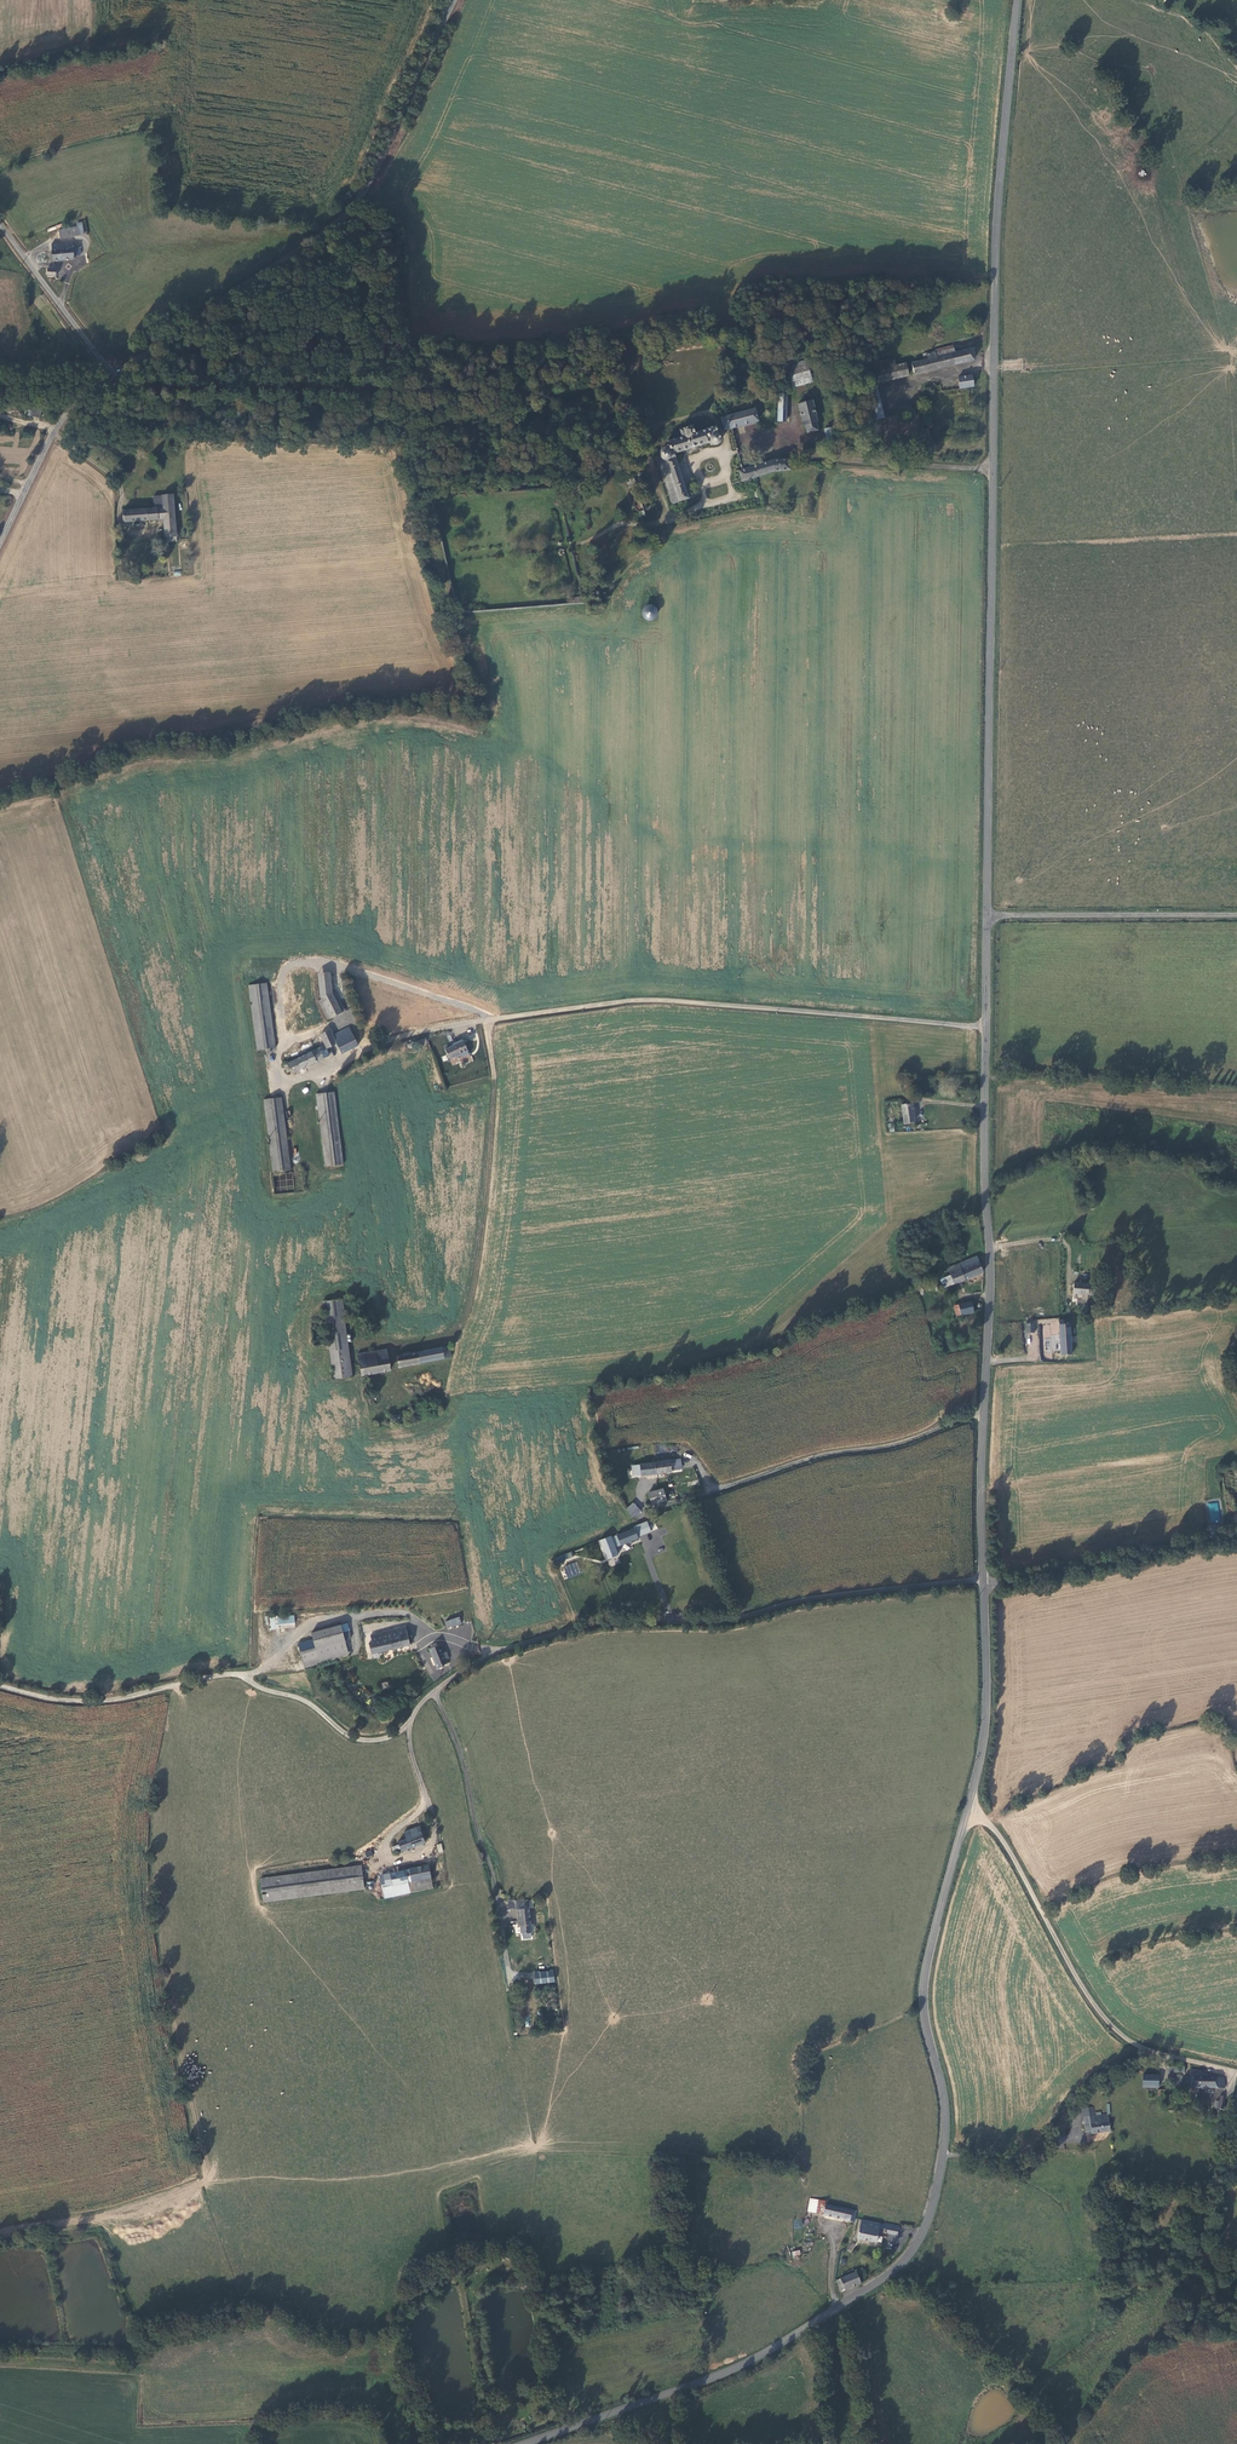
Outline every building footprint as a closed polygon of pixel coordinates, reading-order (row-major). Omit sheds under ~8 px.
[(56,229),(58,238),(77,234),(76,225),(63,228),(56,229)] [(52,250),(51,250),(53,261),(74,258),(73,247),(71,247),(70,241),(51,244),(52,250)] [(936,350),(936,353),(938,358),(955,354),(954,346),(936,350)] [(916,374),(969,362),(969,351),(955,354),(938,358),(936,353),(924,355),(925,360),(914,362),(916,374)] [(872,384),(908,376),(906,363),(896,365),(894,359),(868,365),(870,371),(872,384)] [(788,387),(810,381),(807,368),(785,373),(788,387)] [(866,385),(864,375),(862,376),(862,374),(862,373),(861,371),(859,371),(858,372),(857,373),(857,375),(858,376),(857,376),(859,387),(866,385)] [(866,385),(872,384),(870,371),(864,372),(864,375),(866,385)] [(958,378),(959,388),(973,387),(972,376),(958,378)] [(866,392),(871,421),(883,418),(877,390),(866,392)] [(780,397),(776,421),(784,422),(787,397),(780,397)] [(812,402),(799,404),(804,426),(805,425),(807,434),(817,432),(815,423),(817,423),(812,402)] [(29,403),(25,417),(40,420),(44,407),(29,403)] [(747,411),(729,416),(732,429),(758,424),(755,409),(751,410),(751,408),(747,409),(747,411)] [(721,418),(724,431),(732,429),(729,416),(721,418)] [(716,433),(714,427),(691,434),(689,427),(678,431),(680,438),(666,442),(665,440),(662,441),(665,449),(660,450),(659,451),(659,453),(660,456),(657,457),(658,459),(673,504),(687,499),(673,455),(710,442),(711,444),(714,442),(715,444),(717,445),(719,445),(721,443),(722,441),(721,438),(719,436),(717,436),(716,433)] [(826,443),(836,443),(833,428),(824,430),(826,443)] [(923,446),(930,445),(928,429),(921,430),(923,446)] [(774,460),(744,469),(739,470),(741,481),(754,478),(759,477),(759,480),(764,480),(764,475),(770,474),(770,476),(783,475),(783,472),(790,471),(790,460),(774,460)] [(636,486),(634,479),(627,481),(629,488),(636,486)] [(167,539),(167,544),(178,543),(173,495),(161,496),(161,497),(163,509),(164,520),(165,539),(167,539)] [(163,509),(161,497),(153,498),(154,510),(157,509),(163,509)] [(158,521),(157,509),(154,510),(122,513),(123,524),(158,521)] [(809,543),(818,549),(821,543),(813,538),(809,543)] [(452,606),(465,604),(465,597),(451,598),(452,606)] [(646,609),(649,608),(650,605),(651,602),(649,599),(646,598),(643,598),(640,600),(639,603),(640,607),(643,609),(646,609)] [(294,974),(299,1024),(302,1024),(303,1027),(316,1025),(315,1023),(318,1022),(312,973),(294,974)] [(320,995),(322,999),(331,1018),(343,1013),(332,993),(330,974),(318,974),(320,995)] [(266,982),(249,987),(256,1049),(273,1046),(266,982)] [(346,1011),(336,991),(332,993),(343,1013),(346,1011)] [(331,1018),(322,999),(318,1000),(328,1020),(331,1018)] [(334,1035),(338,1042),(353,1035),(349,1028),(334,1035)] [(325,1044),(329,1055),(341,1049),(338,1042),(334,1035),(331,1029),(320,1034),(325,1044)] [(353,1035),(338,1042),(341,1049),(342,1052),(357,1044),(353,1035)] [(463,1041),(444,1049),(449,1059),(467,1051),(463,1041)] [(329,1055),(325,1044),(284,1064),(288,1071),(292,1070),(293,1072),(329,1055)] [(316,1094),(325,1167),(342,1164),(334,1092),(316,1094)] [(264,1101),(272,1174),(288,1171),(280,1099),(264,1101)] [(900,1106),(903,1124),(914,1123),(912,1105),(904,1105),(900,1106)] [(970,1264),(971,1267),(974,1275),(982,1272),(976,1257),(963,1262),(964,1266),(970,1264)] [(946,1285),(974,1275),(971,1267),(965,1269),(964,1266),(963,1262),(947,1268),(949,1275),(944,1278),(946,1285)] [(1089,1296),(1089,1285),(1073,1284),(1072,1296),(1089,1297),(1089,1296)] [(352,1376),(340,1298),(322,1301),(332,1379),(352,1376)] [(959,1303),(959,1305),(958,1311),(958,1313),(973,1314),(973,1304),(959,1303)] [(1051,1337),(1051,1334),(1059,1333),(1058,1318),(1037,1320),(1038,1330),(1042,1330),(1043,1338),(1051,1337)] [(1064,1320),(1059,1321),(1061,1356),(1072,1355),(1070,1323),(1065,1324),(1064,1320)] [(1035,1323),(1026,1323),(1025,1332),(1034,1332),(1035,1323)] [(444,1350),(397,1357),(399,1369),(446,1361),(444,1350)] [(1052,1351),(1044,1350),(1044,1358),(1052,1358),(1052,1351)] [(391,1370),(388,1351),(357,1355),(361,1376),(391,1370)] [(389,1416),(390,1422),(402,1421),(400,1414),(389,1416)] [(403,1416),(405,1426),(412,1425),(410,1414),(403,1416)] [(671,1467),(679,1467),(677,1458),(653,1461),(653,1462),(656,1472),(672,1470),(671,1467)] [(641,1474),(656,1472),(653,1462),(639,1463),(631,1465),(632,1475),(640,1474),(641,1474)] [(648,1491),(651,1504),(658,1502),(666,1500),(663,1488),(648,1491)] [(632,1513),(634,1512),(635,1513),(640,1508),(639,1507),(636,1504),(634,1502),(628,1508),(632,1513)] [(1208,1503),(1210,1523),(1220,1522),(1218,1502),(1208,1503)] [(632,1513),(636,1517),(642,1511),(640,1508),(635,1513),(634,1512),(632,1513)] [(636,1530),(612,1537),(615,1549),(617,1548),(639,1540),(636,1530)] [(618,1554),(617,1548),(615,1549),(612,1537),(602,1541),(608,1557),(618,1554)] [(618,1557),(608,1561),(610,1567),(620,1562),(618,1557)] [(578,1562),(564,1565),(567,1577),(581,1574),(578,1562)] [(294,1615),(269,1616),(270,1629),(276,1629),(277,1635),(280,1635),(280,1629),(295,1628),(294,1615)] [(462,1625),(460,1617),(446,1622),(448,1629),(462,1625)] [(348,1653),(344,1640),(342,1633),(341,1625),(311,1632),(315,1647),(300,1651),(303,1664),(348,1653)] [(409,1644),(405,1626),(379,1632),(380,1633),(381,1640),(370,1642),(367,1643),(369,1653),(409,1644)] [(369,1635),(370,1642),(381,1640),(380,1633),(369,1635)] [(430,1646),(435,1667),(446,1662),(441,1643),(430,1646)] [(424,1843),(419,1827),(409,1830),(411,1837),(405,1839),(398,1841),(401,1851),(424,1843)] [(387,1872),(391,1895),(440,1886),(436,1863),(387,1872)] [(362,1867),(260,1878),(263,1903),(365,1890),(362,1867)] [(528,1901),(528,1900),(518,1902),(519,1908),(529,1907),(534,1907),(533,1900),(528,1901)] [(529,1907),(519,1908),(520,1925),(532,1924),(529,1907)] [(520,1925),(521,1934),(522,1933),(531,1932),(533,1932),(532,1924),(520,1925)] [(535,1971),(535,1983),(554,1983),(554,1971),(535,1971)] [(1190,2085),(1190,2088),(1225,2088),(1225,2077),(1206,2076),(1206,2070),(1190,2070),(1190,2077),(1184,2077),(1184,2085),(1190,2085)] [(1159,2087),(1159,2075),(1144,2075),(1144,2087),(1159,2087)] [(1082,2109),(1087,2135),(1112,2130),(1110,2119),(1109,2114),(1102,2115),(1101,2113),(1097,2113),(1097,2116),(1095,2117),(1093,2107),(1082,2109)] [(823,2214),(824,2212),(826,2203),(810,2199),(807,2211),(823,2214)] [(853,2221),(856,2210),(826,2202),(826,2203),(824,2212),(823,2214),(853,2221)] [(878,2228),(879,2224),(863,2220),(858,2239),(875,2242),(878,2228)] [(899,2228),(879,2224),(878,2228),(889,2230),(888,2233),(898,2235),(899,2228)] [(842,2291),(862,2283),(857,2272),(838,2280),(842,2291)]
